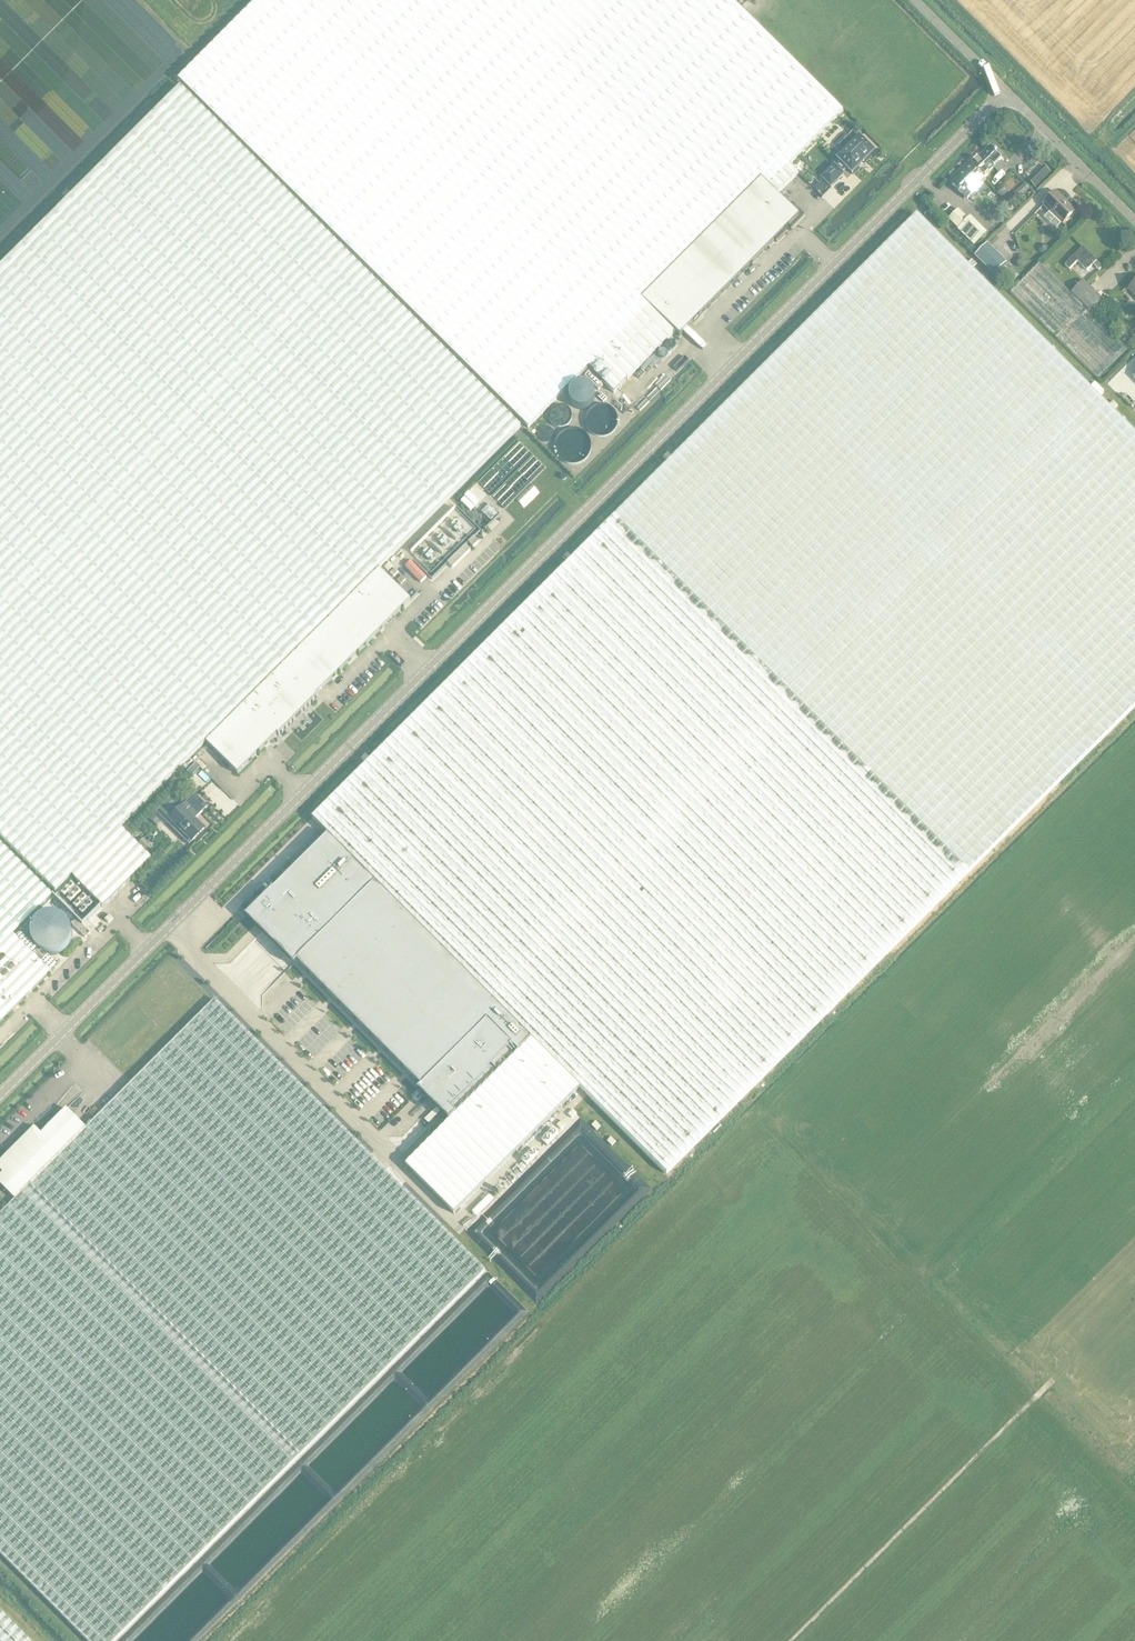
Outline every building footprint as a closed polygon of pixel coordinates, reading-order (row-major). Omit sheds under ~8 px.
[(250,152),(528,428),(588,368),(614,394),(674,332),(680,337),(775,241),(777,243),(785,234),(783,232),(789,227),(791,229),(803,216),(792,204),(789,207),(778,197),(799,176),(791,167),(844,114),(730,0),(259,0),(179,81),(250,152)] [(50,886),(46,889),(53,896),(76,919),(83,926),(102,907),(104,908),(135,877),(152,860),(145,853),(137,846),(120,829),(206,743),(237,775),(277,736),(279,737),(318,698),(317,696),(317,695),(411,602),(379,570),(397,552),(520,428),(425,332),(181,88),(0,270),(0,836),(50,886)] [(833,165),(821,178),(830,187),(843,175),(841,173),(846,168),(851,173),(873,152),(859,138),(837,160),(840,162),(835,167),(833,165)] [(983,179),(1003,160),(990,147),(979,158),(978,157),(973,161),(974,162),(971,166),(983,179)] [(983,179),(971,166),(967,170),(964,167),(949,182),(966,200),(982,184),(980,182),(983,179)] [(1044,167),(1029,182),(1035,188),(1050,173),(1044,167)] [(1061,225),(1074,212),(1054,192),(1041,205),(1061,225)] [(969,218),(967,220),(958,211),(948,221),(957,230),(972,246),(985,234),(969,218)] [(315,820),(667,1174),(1134,708),(1134,435),(1099,398),(1090,389),(919,218),(315,820)] [(986,244),(973,257),(993,276),(1006,263),(986,244)] [(1090,245),(1056,278),(1067,289),(1088,268),(1103,283),(1100,286),(1114,301),(1120,294),(1130,285),(1134,280),(1121,266),(1115,272),(1099,257),(1101,255),(1090,245)] [(1047,252),(1047,249),(1045,246),(1041,246),(1039,248),(1039,252),(1041,254),(1044,254),(1047,252)] [(1126,350),(1089,312),(1102,300),(1083,281),(1070,294),(1040,263),(1010,293),(1097,379),(1126,350)] [(584,377),(598,391),(603,386),(589,372),(584,377)] [(1094,384),(1090,389),(1099,398),(1104,393),(1094,384)] [(592,390),(591,388),(589,387),(588,386),(586,385),(583,385),(581,385),(579,385),(577,386),(575,387),(573,388),(572,389),(571,391),(570,393),(569,395),(569,397),(569,400),(570,402),(571,404),(572,406),(574,407),(575,408),(577,409),(579,410),(582,410),(584,410),(586,410),(588,409),(590,408),(591,406),(593,404),(594,403),(594,400),(595,398),(595,396),(594,394),(594,392),(592,390)] [(1118,407),(1112,401),(1108,405),(1114,411),(1118,407)] [(479,542),(474,538),(468,543),(473,548),(479,542)] [(466,546),(447,564),(452,569),(470,551),(466,546)] [(187,773),(192,777),(200,769),(196,764),(187,773)] [(194,795),(171,820),(175,824),(171,827),(188,843),(203,828),(193,819),(206,806),(194,795)] [(129,823),(125,827),(128,831),(133,826),(129,823)] [(13,936),(53,896),(46,889),(50,886),(0,836),(0,949),(13,936)] [(272,889),(245,917),(294,966),(297,962),(350,1015),(399,1065),(421,1087),(417,1090),(449,1122),(532,1040),(328,836),(273,890),(272,889)] [(144,839),(137,846),(145,853),(151,847),(144,839)] [(48,955),(52,955),(55,955),(58,954),(61,953),(64,951),(67,948),(69,946),(70,943),(71,939),(72,936),(72,933),(71,929),(70,926),(68,923),(66,921),(64,918),(61,917),(58,915),(55,914),(51,914),(48,915),(44,915),(41,917),(38,919),(36,922),(34,925),(32,928),(31,931),(31,935),(31,938),(32,942),(34,945),(36,948),(38,950),(41,952),(45,954),(48,955)] [(76,919),(72,924),(86,938),(90,934),(83,926),(76,919)] [(21,1003),(51,973),(13,936),(0,949),(0,1024),(14,1010),(7,1003),(14,996),(21,1003)] [(14,1010),(21,1003),(14,996),(7,1003),(14,1010)] [(87,1640),(115,1640),(451,1305),(485,1271),(215,1002),(86,1130),(66,1110),(41,1135),(34,1128),(0,1162),(0,1171),(2,1174),(0,1176),(0,1185),(16,1201),(0,1217),(0,1554),(87,1640)] [(449,1122),(406,1166),(454,1214),(580,1088),(563,1071),(532,1040),(449,1122)] [(0,1614),(0,1640),(27,1640),(0,1614)]
